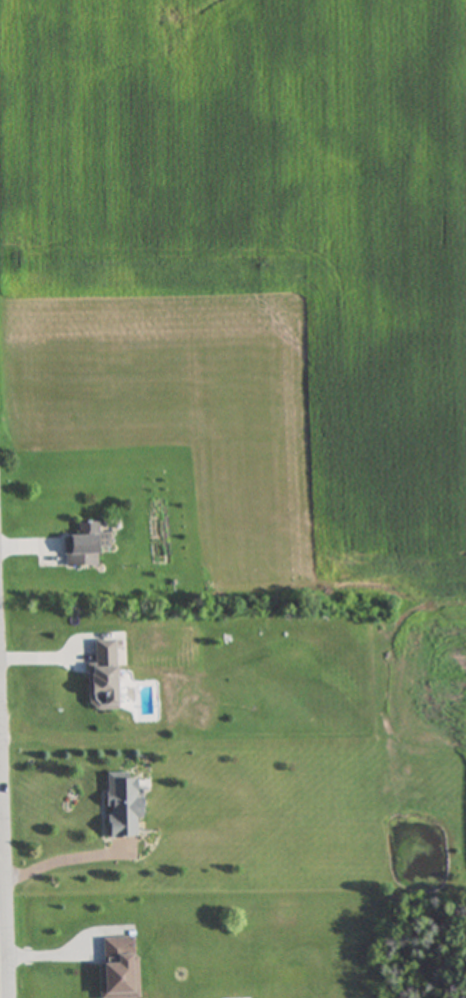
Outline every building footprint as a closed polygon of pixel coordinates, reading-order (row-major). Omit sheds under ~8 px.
[(96,567),(96,547),(107,547),(107,535),(97,535),(97,523),(78,523),(78,536),(66,536),(65,567),(96,567)] [(87,667),(88,709),(115,708),(114,641),(93,641),(93,667),(87,667)] [(104,773),(104,838),(137,838),(137,798),(133,798),(133,773),(104,773)] [(135,938),(98,938),(99,997),(135,997),(135,938)]
